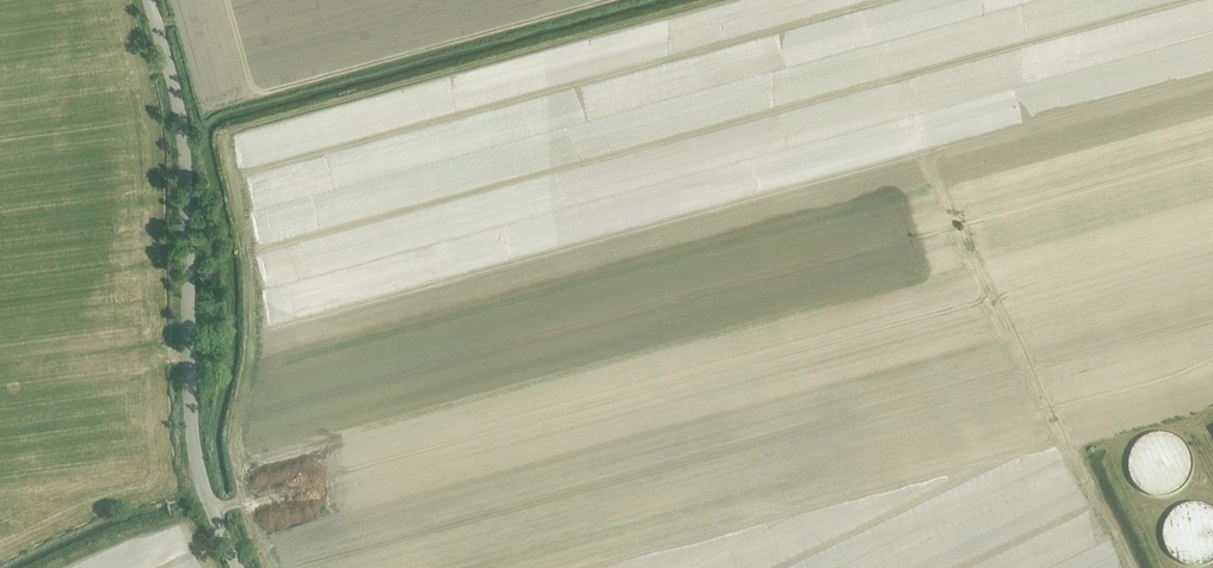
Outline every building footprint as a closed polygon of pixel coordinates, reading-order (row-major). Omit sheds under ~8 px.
[(1151,498),(1163,499),(1175,495),(1184,487),(1190,476),(1190,464),(1186,452),(1178,443),(1167,437),(1155,437),(1143,441),(1134,449),(1129,460),(1128,472),(1132,484),(1140,493),(1151,498)] [(1187,567),(1201,567),(1211,565),(1212,563),(1212,512),(1203,507),(1191,506),(1179,510),(1170,518),(1164,529),(1163,542),(1167,553),(1176,563),(1187,567)]
